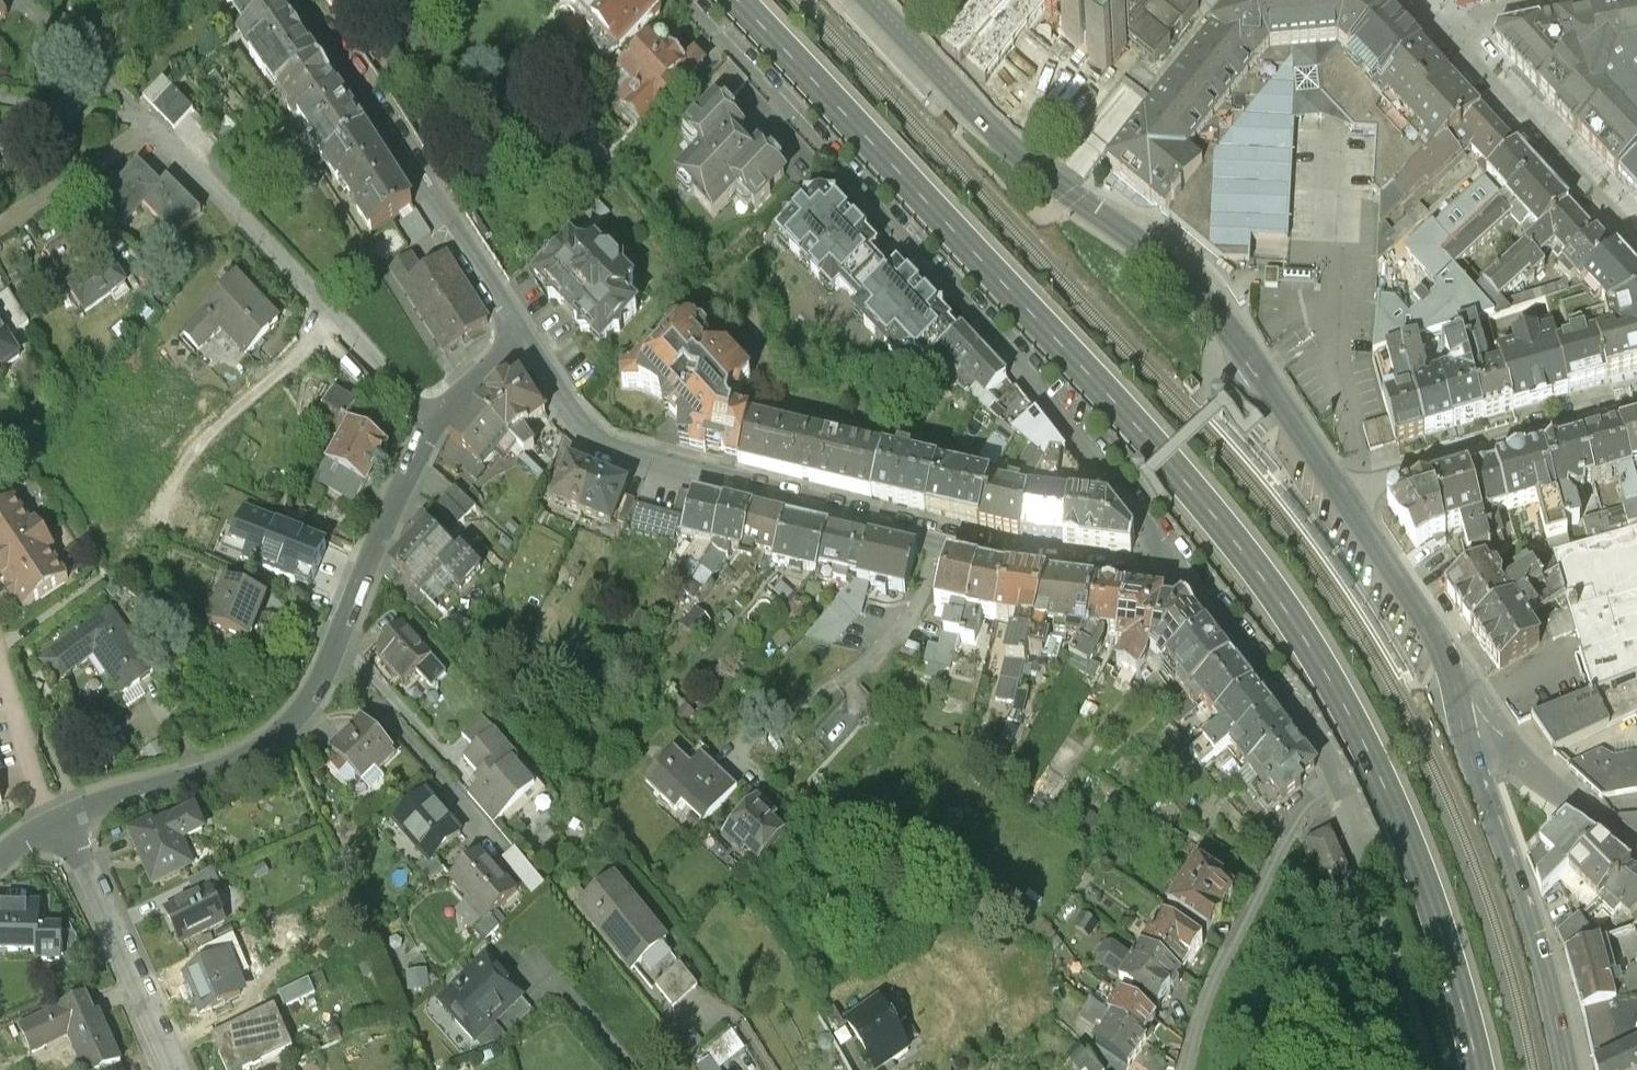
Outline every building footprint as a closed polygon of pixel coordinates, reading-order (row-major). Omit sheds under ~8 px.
[(276,0),(232,0),(237,7),(227,14),(237,28),(241,24),(246,19),(276,0)] [(317,57),(280,0),(276,0),(246,19),(241,24),(253,40),(248,44),(264,68),(269,64),(281,82),(317,57)] [(360,8),(360,9),(374,0),(327,0),(333,8),(341,28),(360,8)] [(660,12),(660,4),(656,0),(560,0),(559,7),(564,6),(572,10),(597,36),(591,42),(607,59),(610,56),(616,63),(624,55),(619,49),(649,19),(654,18),(660,12)] [(948,37),(990,71),(1041,9),(1030,0),(978,0),(948,37)] [(1266,4),(1261,0),(1241,0),(1230,13),(1200,48),(1112,154),(1114,156),(1114,155),(1116,156),(1117,162),(1115,164),(1114,163),(1113,165),(1223,257),(1227,257),(1229,233),(1251,235),(1288,237),(1294,129),(1294,120),(1302,120),(1303,118),(1309,109),(1322,119),(1331,108),(1353,131),(1375,132),(1372,189),(1383,200),(1481,112),(1429,57),(1423,49),(1389,14),(1388,15),(1370,0),(1312,0),(1266,4)] [(1158,32),(1187,0),(1155,0),(1140,16),(1158,32)] [(1495,43),(1559,112),(1555,116),(1575,138),(1578,136),(1617,178),(1620,177),(1636,163),(1636,3),(1616,7),(1616,6),(1587,12),(1587,13),(1552,21),(1552,24),(1540,26),(1540,25),(1539,24),(1499,33),(1495,43)] [(670,45),(656,30),(610,75),(624,90),(620,94),(628,101),(622,107),(638,123),(680,81),(681,83),(703,61),(694,51),(685,59),(671,44),(670,45)] [(703,82),(718,99),(722,102),(748,76),(729,56),(703,82)] [(296,117),(299,115),(338,88),(317,57),(281,82),(292,99),(287,102),(289,105),(288,106),(296,117)] [(162,75),(143,92),(152,103),(153,103),(172,86),(162,75)] [(193,109),(172,85),(172,86),(153,103),(174,126),(193,109)] [(326,155),(365,129),(338,88),(299,115),(326,155)] [(722,102),(718,99),(702,114),(699,111),(683,126),(701,144),(677,167),(713,205),(737,182),(755,201),(770,187),(767,183),(784,168),(757,140),(750,147),(737,134),(745,127),(722,102)] [(1481,112),(1383,200),(1381,225),(1384,222),(1425,185),(1428,188),(1471,148),(1484,161),(1492,154),(1491,153),(1507,139),(1481,112)] [(0,161),(1,161),(11,157),(2,138),(5,138),(0,127),(0,161)] [(326,155),(324,156),(340,179),(342,177),(359,204),(357,205),(372,228),(412,201),(365,129),(326,155)] [(1536,172),(1507,139),(1491,153),(1492,154),(1484,161),(1493,171),(1487,176),(1488,178),(1507,198),(1536,172)] [(161,182),(138,158),(115,179),(110,175),(95,190),(123,219),(144,200),(176,234),(200,211),(168,176),(161,182)] [(1636,195),(1636,163),(1620,177),(1636,195)] [(1569,207),(1537,172),(1536,172),(1507,198),(1441,256),(1454,270),(1463,262),(1497,231),(1503,239),(1522,221),(1526,225),(1529,222),(1539,233),(1569,207)] [(1507,198),(1488,178),(1433,226),(1410,248),(1409,255),(1436,285),(1436,295),(1429,301),(1421,293),(1414,300),(1422,308),(1415,314),(1405,314),(1395,303),(1379,301),(1374,352),(1429,334),(1488,318),(1495,316),(1465,283),(1454,270),(1441,256),(1507,198)] [(827,264),(838,276),(835,278),(836,279),(839,276),(842,276),(858,293),(858,296),(855,299),(856,300),(858,297),(869,309),(864,313),(895,345),(911,344),(929,356),(942,341),(961,323),(962,322),(961,320),(954,326),(948,319),(951,316),(897,259),(888,267),(870,248),(877,241),(828,190),(819,190),(806,190),(806,196),(791,210),(785,210),(785,220),(783,222),(794,234),(790,238),(821,271),(827,264)] [(408,245),(431,229),(416,207),(392,222),(408,245)] [(1597,238),(1569,207),(1539,233),(1484,283),(1499,301),(1527,276),(1528,278),(1530,275),(1532,277),(1545,266),(1538,259),(1554,244),(1557,247),(1554,250),(1558,255),(1561,253),(1569,261),(1570,263),(1597,238)] [(1414,212),(1393,231),(1384,222),(1381,225),(1380,257),(1421,219),(1414,212)] [(85,248),(69,225),(45,240),(60,263),(85,248)] [(1229,233),(1227,257),(1250,259),(1251,235),(1229,233)] [(582,247),(571,237),(554,254),(548,254),(548,260),(539,268),(548,278),(548,293),(555,293),(560,298),(566,299),(575,307),(575,313),(580,319),(580,325),(595,325),(605,335),(613,326),(620,326),(620,320),(637,303),(626,293),(626,286),(634,279),(622,268),(622,261),(616,261),(613,258),(613,251),(606,251),(595,240),(588,247),(582,247)] [(1597,238),(1570,263),(1569,261),(1563,266),(1564,267),(1559,272),(1566,279),(1571,285),(1576,280),(1583,288),(1616,259),(1622,254),(1597,238)] [(463,279),(446,252),(422,268),(411,251),(392,264),(420,307),(463,279)] [(109,252),(70,277),(88,305),(113,289),(117,296),(131,287),(109,252)] [(1583,288),(1544,301),(1551,326),(1589,315),(1591,314),(1592,319),(1636,306),(1636,282),(1616,259),(1583,288)] [(1474,275),(1463,262),(1454,270),(1465,283),(1474,275)] [(1279,269),(1266,268),(1265,284),(1278,285),(1279,269)] [(246,350),(277,321),(236,275),(204,304),(207,307),(184,327),(198,342),(220,322),(246,350)] [(1483,283),(1474,275),(1465,283),(1495,316),(1508,312),(1507,311),(1499,301),(1484,283),(1483,283)] [(463,279),(420,307),(444,343),(460,332),(463,338),(483,326),(479,320),(487,315),(463,279)] [(1544,301),(1583,288),(1576,280),(1571,285),(1566,279),(1519,298),(1507,311),(1508,312),(1544,301)] [(0,286),(0,322),(4,329),(7,327),(28,314),(8,281),(0,286)] [(1592,319),(1591,314),(1589,315),(1607,383),(1636,375),(1636,306),(1592,319)] [(705,441),(707,436),(721,440),(722,440),(723,441),(732,408),(733,405),(730,400),(735,398),(739,381),(750,371),(737,356),(723,352),(722,346),(708,349),(706,348),(706,351),(702,350),(704,342),(705,337),(697,328),(697,320),(693,317),(694,316),(692,315),(667,314),(667,320),(644,341),(638,341),(638,348),(628,356),(622,356),(622,372),(639,373),(651,379),(662,387),(663,385),(673,397),(668,402),(679,414),(679,426),(689,426),(689,435),(691,435),(704,438),(703,441),(705,441)] [(1589,315),(1551,326),(1552,331),(1569,393),(1607,383),(1589,315)] [(18,346),(7,327),(4,329),(0,322),(0,357),(18,346)] [(942,341),(929,356),(928,356),(929,356),(943,366),(956,376),(979,396),(987,388),(1007,370),(962,323),(962,324),(961,323),(942,341)] [(1502,366),(1483,372),(1482,366),(1485,365),(1486,364),(1481,344),(1480,345),(1474,323),(1459,327),(1462,338),(1483,417),(1513,409),(1502,366)] [(1462,338),(1459,327),(1442,332),(1446,343),(1462,338)] [(1552,331),(1514,342),(1517,351),(1499,356),(1502,366),(1513,409),(1569,393),(1552,331)] [(1441,375),(1433,377),(1430,384),(1423,383),(1426,373),(1420,350),(1425,345),(1425,337),(1401,345),(1426,433),(1454,425),(1441,375)] [(1483,417),(1462,338),(1446,343),(1452,367),(1460,376),(1453,378),(1453,377),(1446,373),(1441,375),(1454,425),(1483,417)] [(1426,433),(1401,345),(1387,349),(1398,388),(1403,394),(1395,396),(1393,392),(1394,391),(1394,390),(1383,393),(1383,395),(1389,415),(1396,441),(1426,433)] [(474,396),(473,397),(506,428),(507,427),(515,435),(523,443),(533,437),(521,418),(528,414),(545,403),(520,366),(511,372),(511,371),(484,388),(485,389),(474,396)] [(1007,370),(987,388),(998,398),(1015,381),(1007,370)] [(1191,371),(1184,378),(1192,388),(1200,381),(1191,371)] [(315,416),(342,433),(316,474),(353,498),(388,443),(347,417),(357,401),(333,387),(315,416)] [(1220,401),(1224,397),(1218,390),(1214,394),(1211,396),(1217,403),(1220,401)] [(497,439),(506,428),(473,397),(448,425),(466,442),(481,457),(497,439)] [(738,450),(749,409),(733,405),(732,408),(723,441),(722,440),(725,447),(738,450)] [(738,450),(738,451),(873,487),(884,445),(824,428),(823,429),(811,425),(749,409),(738,450)] [(1389,415),(1363,422),(1370,448),(1396,441),(1389,415)] [(1620,429),(1635,484),(1636,483),(1636,424),(1620,429)] [(572,447),(575,439),(575,435),(564,426),(551,455),(562,461),(568,448),(571,449),(572,447)] [(506,447),(515,435),(507,427),(506,428),(497,439),(506,447)] [(1582,440),(1594,482),(1622,474),(1619,485),(1626,509),(1636,506),(1636,492),(1635,484),(1620,429),(1582,440)] [(999,432),(986,455),(997,461),(1010,438),(999,432)] [(1582,440),(1543,450),(1564,527),(1578,523),(1579,521),(1574,501),(1567,493),(1569,488),(1580,492),(1584,491),(1585,484),(1594,482),(1582,440)] [(483,460),(481,457),(466,442),(457,450),(475,468),(483,460)] [(884,445),(873,487),(926,502),(937,459),(910,452),(912,445),(898,442),(896,448),(884,445)] [(1018,461),(1036,471),(1046,454),(1044,453),(1032,442),(1024,451),(1018,461)] [(1028,485),(1020,528),(1062,536),(1070,494),(1070,492),(1050,489),(1057,447),(1050,443),(1044,453),(1046,454),(1036,471),(1028,485)] [(580,499),(599,456),(587,451),(586,453),(572,447),(571,449),(568,448),(562,461),(551,486),(580,499)] [(1564,527),(1543,450),(1496,463),(1508,505),(1509,509),(1538,501),(1544,505),(1540,511),(1548,543),(1566,537),(1564,527)] [(937,459),(926,502),(978,516),(990,474),(990,473),(964,466),(966,459),(952,455),(950,463),(937,459)] [(580,499),(610,512),(613,506),(623,483),(627,472),(621,469),(622,466),(599,456),(580,499)] [(1141,468),(1145,465),(1139,457),(1135,461),(1131,464),(1137,471),(1141,468)] [(1496,463),(1478,468),(1469,471),(1493,558),(1505,550),(1496,514),(1489,511),(1508,505),(1496,463)] [(1070,494),(1108,501),(1081,467),(1073,472),(1070,492),(1070,494)] [(1469,471),(1430,481),(1443,528),(1462,523),(1475,570),(1484,564),(1493,558),(1469,471)] [(990,474),(978,516),(1020,528),(1028,485),(1018,482),(1020,477),(1009,474),(1008,479),(990,474)] [(672,500),(685,504),(691,480),(679,477),(672,500)] [(433,499),(453,519),(474,498),(454,478),(433,499)] [(712,533),(724,489),(691,480),(685,504),(680,521),(693,525),(690,532),(680,547),(681,548),(697,554),(712,533)] [(1430,481),(1410,487),(1411,487),(1396,491),(1389,502),(1401,520),(1400,520),(1416,544),(1429,537),(1428,537),(1434,535),(1439,542),(1446,538),(1443,532),(1444,532),(1443,528),(1430,481)] [(623,510),(633,488),(623,483),(613,506),(623,510)] [(680,521),(685,504),(672,500),(633,489),(625,514),(671,528),(674,520),(680,521)] [(739,537),(751,496),(724,489),(712,533),(697,554),(705,560),(709,563),(722,545),(722,542),(727,543),(729,534),(739,537)] [(0,501),(0,558),(41,531),(31,516),(15,492),(0,501)] [(1135,535),(1108,501),(1070,494),(1062,536),(1131,549),(1135,535)] [(774,543),(784,505),(751,496),(739,537),(738,543),(751,546),(754,537),(774,543)] [(312,567),(325,538),(244,504),(231,534),(247,540),(243,550),(294,572),(298,562),(312,567)] [(427,520),(437,530),(443,525),(422,504),(411,515),(421,526),(427,520)] [(815,560),(818,552),(827,517),(784,505),(774,543),(773,548),(815,560)] [(1626,509),(1624,510),(1630,531),(1636,529),(1636,506),(1626,509)] [(1624,510),(1583,521),(1589,542),(1630,531),(1624,510)] [(41,531),(51,547),(56,544),(45,528),(35,513),(31,516),(41,531)] [(858,563),(867,528),(827,517),(818,552),(836,558),(834,566),(846,569),(848,561),(858,563)] [(437,530),(427,520),(421,526),(390,557),(391,558),(411,577),(420,586),(420,585),(425,590),(433,597),(454,577),(460,583),(480,563),(460,543),(455,548),(437,530)] [(917,541),(867,528),(858,563),(856,568),(869,572),(878,574),(876,580),(886,583),(888,577),(905,582),(917,541)] [(1552,552),(1553,556),(1564,594),(1575,631),(1577,636),(1586,634),(1590,648),(1581,650),(1594,694),(1633,678),(1633,677),(1636,676),(1636,529),(1630,531),(1589,542),(1569,548),(1552,552)] [(41,531),(0,558),(0,567),(3,572),(23,602),(68,572),(51,547),(41,531)] [(1569,548),(1566,537),(1548,543),(1551,552),(1552,552),(1569,548)] [(690,564),(697,554),(681,548),(676,558),(690,564)] [(959,629),(978,558),(947,550),(934,594),(954,599),(951,609),(948,608),(940,637),(940,638),(955,642),(959,629)] [(697,571),(705,560),(697,554),(690,564),(697,571)] [(1553,556),(1533,569),(1543,583),(1558,573),(1553,556)] [(401,586),(411,577),(391,558),(383,566),(401,586)] [(1000,613),(1013,566),(978,558),(959,629),(974,633),(981,607),(1000,613)] [(1475,570),(1446,589),(1473,629),(1543,583),(1533,569),(1509,585),(1504,594),(1501,588),(1502,579),(1496,570),(1490,573),(1484,564),(1475,570)] [(1046,573),(1013,566),(1000,613),(1018,618),(1015,628),(1012,627),(996,690),(1014,694),(1027,644),(1046,573)] [(869,572),(856,568),(856,567),(802,622),(832,630),(836,619),(842,621),(846,609),(852,610),(855,598),(862,600),(869,572)] [(267,588),(226,571),(208,614),(249,631),(249,630),(245,628),(262,589),(266,590),(267,588)] [(1085,627),(1094,582),(1046,573),(1027,644),(1032,646),(1032,645),(1043,648),(1047,633),(1046,631),(1042,630),(1045,620),(1055,622),(1054,628),(1067,630),(1068,624),(1085,627)] [(1473,629),(1472,630),(1499,670),(1539,643),(1523,621),(1564,594),(1558,573),(1543,583),(1473,629)] [(414,601),(425,590),(420,585),(420,586),(411,577),(401,586),(414,601)] [(1118,630),(1126,587),(1094,582),(1085,627),(1067,657),(1084,667),(1085,666),(1092,670),(1092,671),(1094,672),(1094,670),(1100,659),(1092,655),(1106,629),(1118,630)] [(1142,640),(1154,592),(1126,587),(1118,630),(1117,639),(1127,639),(1142,640)] [(1166,658),(1207,627),(1183,597),(1154,592),(1142,640),(1127,639),(1117,657),(1117,660),(1123,664),(1137,672),(1146,656),(1149,646),(1158,654),(1160,652),(1166,658)] [(53,675),(99,644),(108,658),(103,662),(121,688),(154,665),(112,605),(39,655),(53,675)] [(1568,608),(1546,617),(1554,639),(1575,631),(1568,608)] [(381,646),(376,650),(402,678),(416,666),(431,683),(446,670),(401,620),(377,642),(381,646)] [(1186,693),(1231,658),(1207,627),(1166,658),(1180,677),(1176,680),(1186,693)] [(950,659),(955,642),(940,638),(940,637),(929,634),(925,651),(950,659)] [(1219,712),(1252,686),(1231,658),(1186,693),(1174,701),(1184,714),(1197,703),(1195,700),(1202,695),(1216,713),(1219,712)] [(1130,683),(1137,672),(1123,664),(1117,675),(1130,683)] [(1531,718),(1554,753),(1636,715),(1636,676),(1633,677),(1633,678),(1594,694),(1531,718)] [(1235,738),(1271,710),(1252,686),(1219,712),(1230,726),(1227,729),(1219,726),(1204,738),(1190,749),(1202,764),(1235,738)] [(1184,714),(1174,701),(1167,707),(1177,719),(1184,714)] [(1248,766),(1290,734),(1271,710),(1235,738),(1242,748),(1237,752),(1248,766)] [(361,715),(331,743),(360,775),(375,762),(378,766),(395,751),(361,715)] [(474,745),(494,728),(482,715),(462,732),(474,745)] [(464,754),(484,777),(468,791),(494,821),(504,812),(509,819),(545,788),(524,763),(519,767),(514,760),(518,757),(494,728),(474,745),(464,754)] [(1190,749),(1204,738),(1200,733),(1191,740),(1186,744),(1190,749)] [(1315,767),(1290,734),(1248,766),(1247,767),(1259,781),(1250,788),(1268,812),(1302,786),(1298,781),(1315,767)] [(735,777),(700,744),(690,755),(673,739),(645,769),(675,797),(682,790),(703,810),(735,777)] [(1616,759),(1601,751),(1570,765),(1569,765),(1568,766),(1602,797),(1636,791),(1636,755),(1616,759)] [(756,789),(723,824),(741,841),(744,837),(758,850),(783,823),(770,810),(774,805),(756,789)] [(426,794),(398,819),(420,843),(417,845),(430,859),(461,832),(426,794)] [(192,805),(152,823),(150,817),(129,826),(145,861),(149,859),(156,875),(182,864),(174,848),(183,844),(179,835),(202,825),(192,805)] [(1614,815),(1636,833),(1636,814),(1614,815)] [(1557,829),(1528,858),(1537,881),(1542,896),(1560,879),(1569,870),(1568,869),(1598,840),(1593,836),(1568,819),(1557,829)] [(1355,883),(1331,829),(1307,840),(1331,894),(1355,883)] [(1631,866),(1598,840),(1568,869),(1569,870),(1560,879),(1589,908),(1599,900),(1631,866)] [(503,857),(533,894),(545,882),(515,847),(503,857)] [(491,869),(492,868),(479,853),(451,877),(469,897),(466,899),(485,920),(496,910),(517,892),(502,875),(499,877),(491,869)] [(1225,878),(1199,860),(1169,902),(1209,931),(1222,912),(1221,911),(1234,894),(1221,884),(1225,878)] [(212,866),(187,877),(194,894),(209,888),(208,885),(218,880),(212,866)] [(1599,900),(1603,904),(1613,914),(1621,907),(1632,917),(1636,912),(1636,872),(1631,866),(1599,900)] [(666,938),(613,874),(579,902),(632,966),(666,938)] [(194,894),(165,906),(179,939),(223,919),(209,888),(194,894)] [(0,900),(0,945),(35,946),(34,954),(58,955),(59,943),(62,943),(62,937),(60,937),(61,927),(38,926),(38,901),(0,900)] [(1599,900),(1589,908),(1581,916),(1584,920),(1603,904),(1599,900)] [(505,920),(496,910),(485,920),(474,930),(482,939),(505,920)] [(1204,942),(1165,912),(1142,943),(1181,971),(1204,942)] [(1042,914),(1033,923),(1046,934),(1055,925),(1042,914)] [(1555,927),(1558,934),(1571,923),(1567,917),(1565,916),(1556,925),(1555,927)] [(1577,919),(1559,935),(1566,953),(1594,944),(1577,919)] [(1630,931),(1599,942),(1603,958),(1636,946),(1630,931)] [(226,937),(187,954),(194,968),(224,956),(225,956),(233,953),(226,937)] [(1181,971),(1142,943),(1134,953),(1112,937),(1106,938),(1099,947),(1099,954),(1121,970),(1120,972),(1158,1001),(1181,971)] [(1603,958),(1599,942),(1594,944),(1566,953),(1583,1011),(1608,1004),(1615,1002),(1628,1001),(1625,989),(1626,989),(1624,983),(1611,987),(1609,977),(1603,958)] [(194,968),(184,972),(200,1010),(241,992),(225,956),(224,956),(194,968)] [(523,996),(492,961),(472,979),(467,974),(440,998),(458,1018),(465,1013),(482,1032),(495,1021),(523,996)] [(680,961),(656,980),(674,1001),(697,982),(680,961)] [(1611,987),(1624,983),(1623,979),(1619,973),(1609,977),(1611,987)] [(309,977),(278,991),(284,1006),(316,992),(309,977)] [(906,1007),(892,983),(854,1007),(850,1000),(843,1005),(847,1011),(880,1064),(887,1060),(883,1054),(908,1038),(893,1015),(906,1007)] [(1156,1012),(1123,987),(1116,997),(1111,993),(1104,1002),(1146,1033),(1147,1033),(1153,1024),(1149,1022),(1156,1012)] [(1128,1057),(1146,1033),(1104,1002),(1091,992),(1081,1006),(1094,1016),(1098,1011),(1108,1018),(1096,1033),(1128,1057)] [(85,993),(57,1006),(57,1007),(20,1024),(32,1049),(46,1043),(44,1037),(66,1026),(86,1069),(95,1069),(96,1069),(120,1058),(98,1010),(94,1012),(85,993)] [(533,1008),(523,996),(495,1021),(505,1032),(533,1008)] [(1608,1004),(1583,1011),(1584,1017),(1588,1036),(1595,1066),(1620,1054),(1615,1036),(1608,1004)] [(217,1032),(219,1038),(215,1040),(228,1069),(239,1069),(293,1047),(276,1007),(217,1032)] [(1615,1036),(1620,1054),(1636,1046),(1636,1026),(1615,1036)] [(1149,1040),(1139,1053),(1160,1068),(1169,1056),(1149,1040)] [(1080,1062),(1086,1058),(1094,1069),(1095,1069),(1105,1062),(1088,1041),(1073,1054),(1080,1062)] [(1595,1066),(1596,1069),(1636,1069),(1636,1046),(1620,1054),(1595,1066)] [(710,1053),(698,1062),(704,1069),(723,1069),(710,1053)] [(96,1069),(97,1069),(125,1069),(120,1058),(96,1069)]
